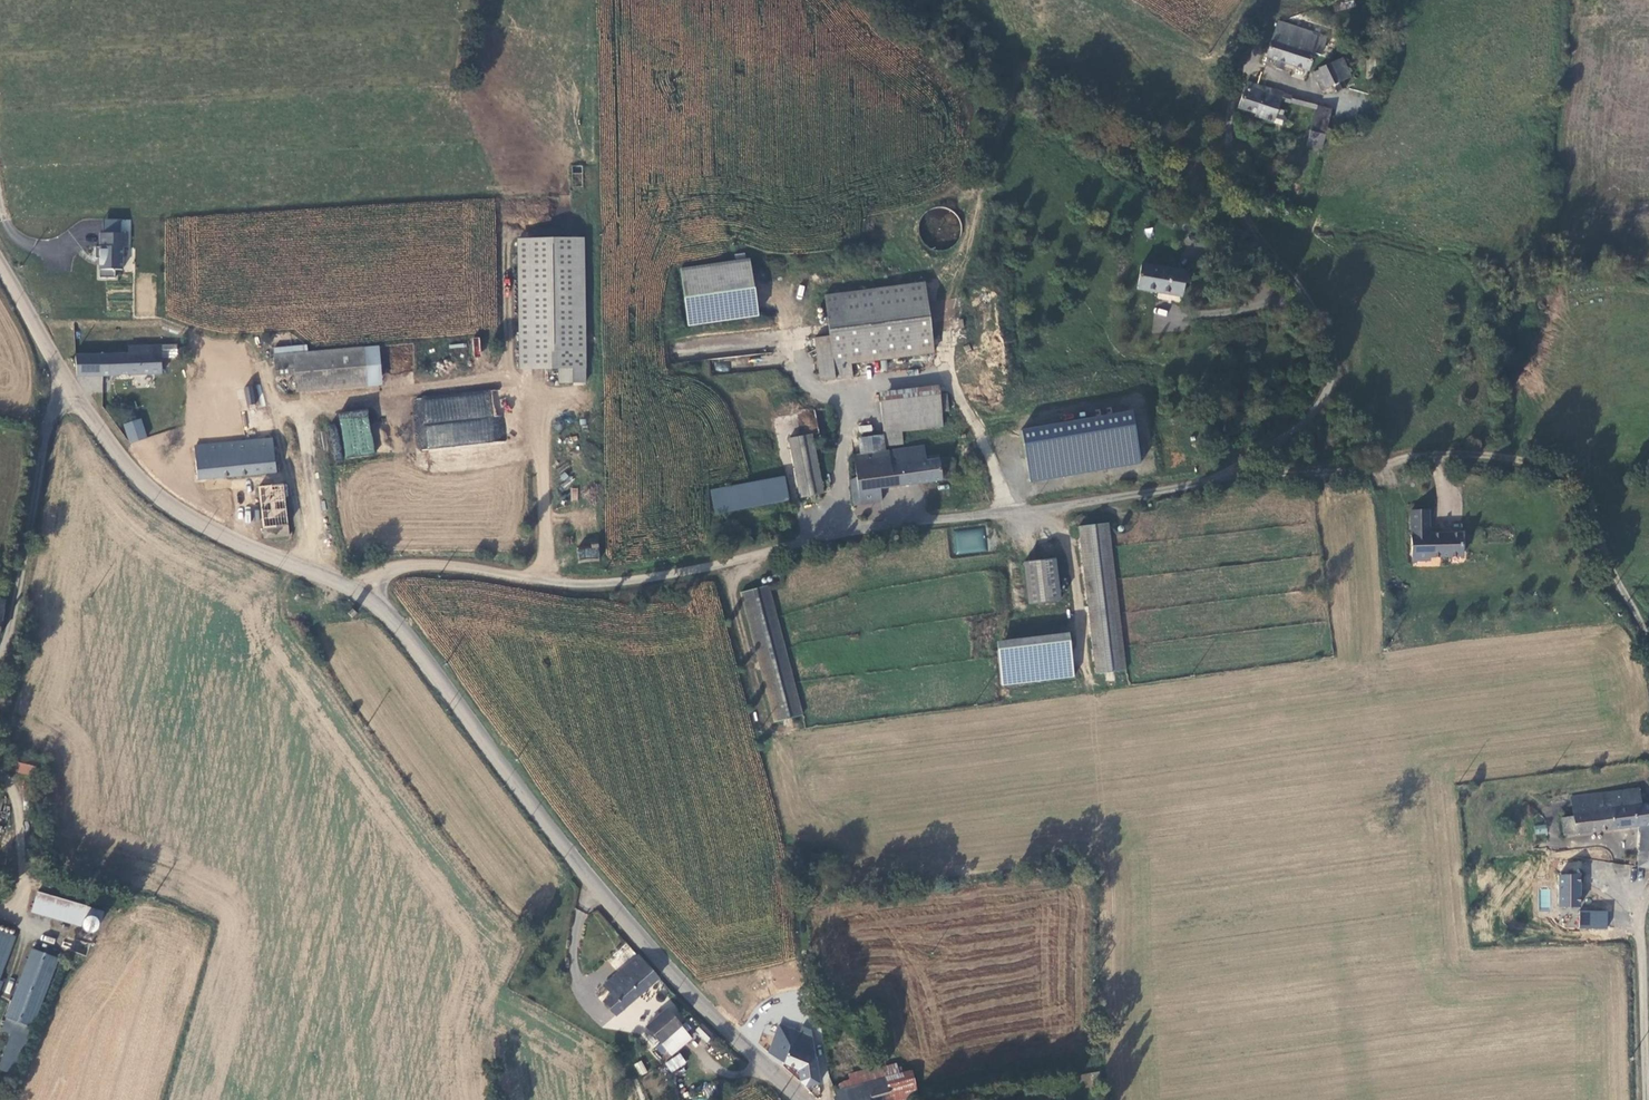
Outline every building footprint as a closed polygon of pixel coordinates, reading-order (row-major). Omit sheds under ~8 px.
[(1338,10),(1355,6),(1354,0),(1337,5),(1338,10)] [(1323,55),(1328,36),(1279,21),(1266,58),(1309,73),(1315,53),(1323,55)] [(1340,60),(1330,65),(1338,84),(1340,83),(1348,79),(1340,60)] [(1335,93),(1343,89),(1340,83),(1338,84),(1330,65),(1312,73),(1320,91),(1322,91),(1333,88),(1335,93)] [(1274,123),(1279,109),(1282,98),(1284,93),(1284,92),(1246,80),(1237,109),(1255,115),(1255,117),(1274,123)] [(1324,96),(1335,93),(1333,88),(1322,91),(1324,96)] [(1319,106),(1312,131),(1326,135),(1331,110),(1319,106)] [(1285,111),(1279,109),(1274,123),(1281,126),(1284,124),(1286,119),(1284,116),(1285,111)] [(1326,135),(1312,131),(1308,145),(1323,149),(1326,135)] [(129,219),(100,218),(99,276),(115,277),(115,270),(128,270),(129,219)] [(583,239),(516,239),(517,371),(557,370),(558,384),(585,384),(583,239)] [(735,261),(680,269),(684,299),(687,327),(758,317),(754,290),(750,259),(746,260),(735,261)] [(1161,291),(1183,294),(1187,272),(1142,265),(1138,290),(1161,293),(1161,291)] [(924,282),(823,295),(829,336),(814,338),(819,381),(852,377),(850,362),(933,351),(924,282)] [(77,377),(163,375),(162,359),(162,345),(128,346),(129,354),(77,354),(77,377)] [(177,345),(162,345),(162,359),(178,359),(177,345)] [(274,349),(275,356),(294,354),(293,346),(274,349)] [(380,346),(364,347),(368,389),(383,387),(380,346)] [(275,356),(274,356),(277,378),(295,377),(297,395),(368,389),(364,347),(294,354),(275,356)] [(942,413),(949,412),(947,394),(940,395),(939,387),(879,393),(884,435),(885,451),(904,448),(903,433),(943,428),(942,413)] [(412,400),(418,450),(505,439),(499,389),(412,400)] [(264,442),(253,404),(248,405),(246,399),(237,400),(238,407),(243,436),(245,443),(264,442)] [(367,408),(338,414),(346,459),(375,453),(367,408)] [(1029,480),(1141,466),(1134,412),(1023,426),(1029,480)] [(123,425),(131,445),(148,439),(141,420),(123,425)] [(870,424),(858,427),(860,436),(872,434),(870,424)] [(813,435),(789,439),(799,498),(823,494),(813,435)] [(885,451),(884,435),(858,439),(860,455),(853,456),(856,479),(849,481),(853,507),(882,503),(881,490),(942,483),(940,460),(926,461),(924,445),(904,448),(885,451)] [(245,443),(196,448),(196,456),(199,480),(276,473),(277,479),(265,481),(266,488),(260,489),(267,540),(291,537),(282,465),(276,465),(274,441),(264,442),(245,443)] [(196,448),(184,448),(184,456),(196,456),(196,448)] [(142,457),(143,461),(146,462),(149,461),(151,459),(152,455),(149,453),(146,453),(144,454),(142,457)] [(789,503),(785,477),(710,491),(715,516),(789,503)] [(1404,517),(1404,539),(1422,538),(1421,516),(1404,517)] [(1097,676),(1127,672),(1110,524),(1079,528),(1097,676)] [(1422,538),(1404,539),(1404,558),(1421,558),(1421,563),(1422,563),(1454,562),(1454,540),(1422,540),(1422,538)] [(599,547),(578,547),(578,560),(599,560),(599,547)] [(1421,558),(1404,558),(1405,567),(1422,566),(1422,563),(1421,563),(1421,558)] [(1056,561),(1025,564),(1030,607),(1061,603),(1056,561)] [(774,724),(802,717),(769,587),(741,594),(774,724)] [(355,611),(350,606),(346,611),(350,615),(355,611)] [(1069,634),(996,643),(997,653),(1001,687),(1075,678),(1071,645),(1069,634)] [(40,758),(15,755),(13,773),(38,776),(40,758)] [(1648,867),(1648,801),(1640,803),(1639,785),(1570,796),(1572,814),(1561,816),(1564,835),(1640,825),(1638,865),(1648,867)] [(1546,824),(1533,826),(1534,835),(1547,833),(1546,824)] [(1557,873),(1558,906),(1581,906),(1580,872),(1557,873)] [(1548,909),(1551,890),(1542,889),(1540,908),(1548,909)] [(33,910),(83,925),(83,922),(84,919),(86,917),(89,916),(92,916),(94,917),(103,919),(105,910),(38,890),(33,910)] [(1607,929),(1608,911),(1580,910),(1579,928),(1607,929)] [(92,916),(89,916),(86,917),(84,919),(83,922),(83,925),(83,927),(85,929),(87,931),(89,932),(91,932),(94,932),(96,930),(98,928),(99,926),(99,923),(98,921),(97,918),(94,917),(92,916)] [(17,935),(1,929),(0,931),(0,979),(17,935)] [(14,1074),(57,957),(32,947),(5,1016),(6,1017),(2,1030),(11,1034),(0,1061),(0,1069),(14,1074)] [(658,976),(638,953),(603,984),(611,994),(603,1001),(615,1015),(658,976)] [(681,1024),(666,1007),(645,1025),(646,1026),(660,1043),(671,1055),(692,1038),(687,1031),(691,1028),(685,1021),(681,1024)] [(750,1013),(744,1027),(752,1031),(751,1034),(769,1040),(774,1024),(757,1019),(758,1016),(750,1013)] [(715,1037),(701,1023),(695,1029),(698,1035),(708,1044),(715,1037)] [(798,1069),(800,1080),(806,1085),(821,1083),(814,1037),(808,1035),(811,1028),(799,1024),(797,1030),(779,1024),(768,1052),(784,1063),(798,1069)] [(660,1043),(646,1026),(637,1034),(645,1042),(647,1040),(655,1048),(660,1043)] [(663,1063),(671,1074),(686,1063),(679,1052),(663,1063)] [(642,1060),(634,1063),(639,1076),(647,1072),(642,1060)] [(897,1099),(919,1099),(911,1070),(903,1072),(901,1066),(897,1067),(896,1063),(882,1067),(885,1078),(888,1095),(895,1094),(897,1099)] [(851,1075),(854,1086),(885,1078),(882,1067),(851,1075)] [(885,1078),(854,1086),(837,1090),(838,1096),(834,1097),(834,1099),(884,1099),(883,1096),(888,1095),(885,1078)]
